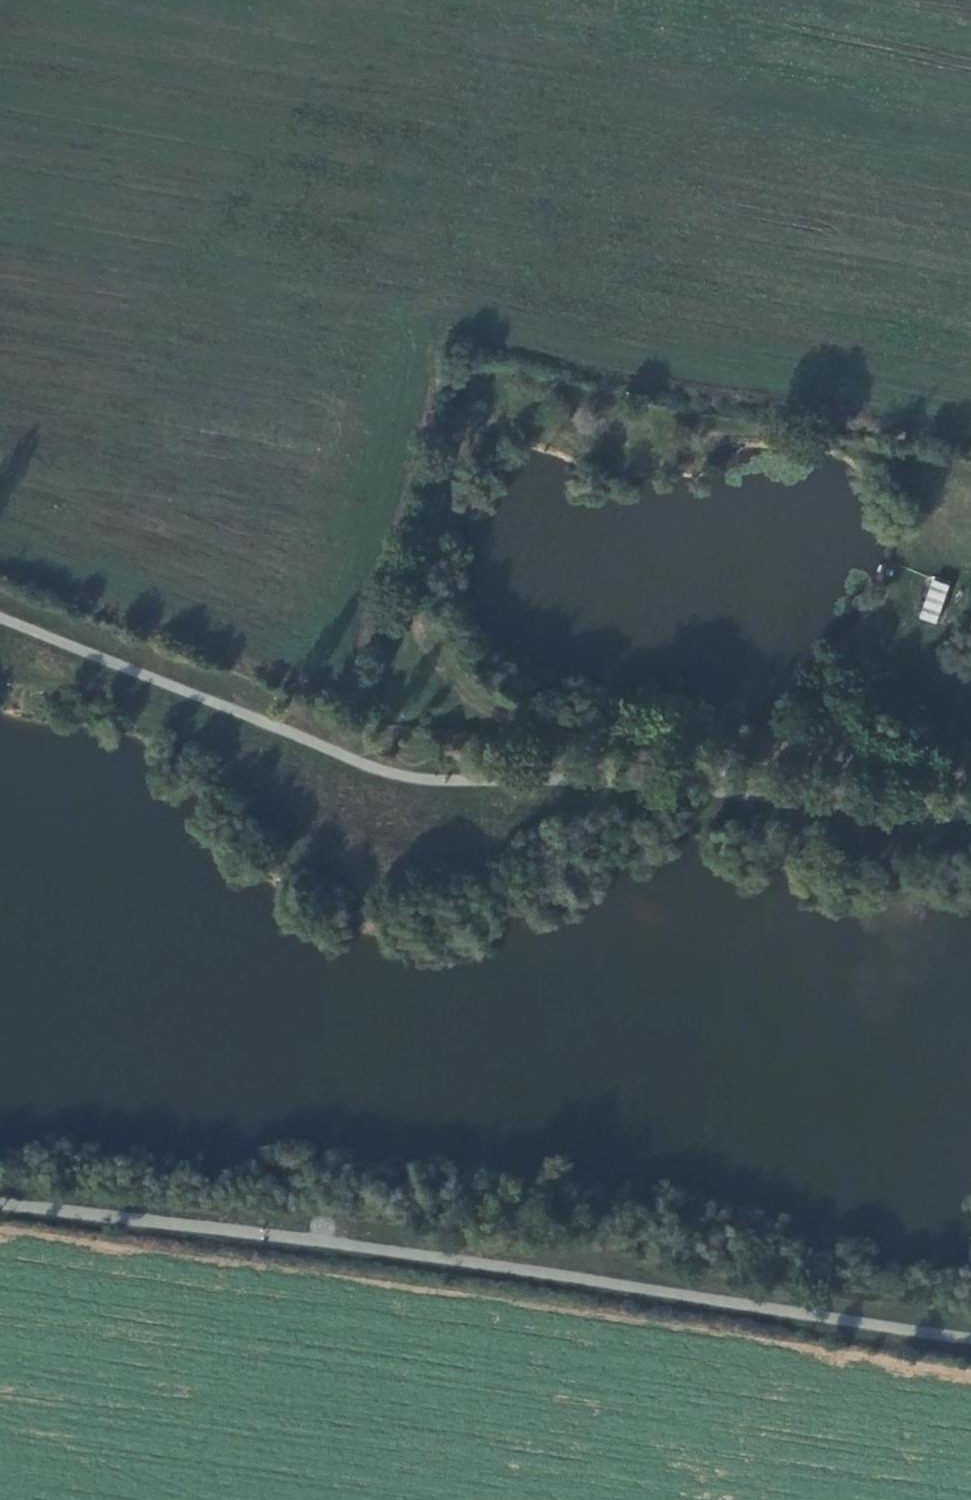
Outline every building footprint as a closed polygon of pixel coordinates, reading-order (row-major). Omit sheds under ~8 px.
[(918,618),(936,624),(950,585),(931,578),(918,618)]
